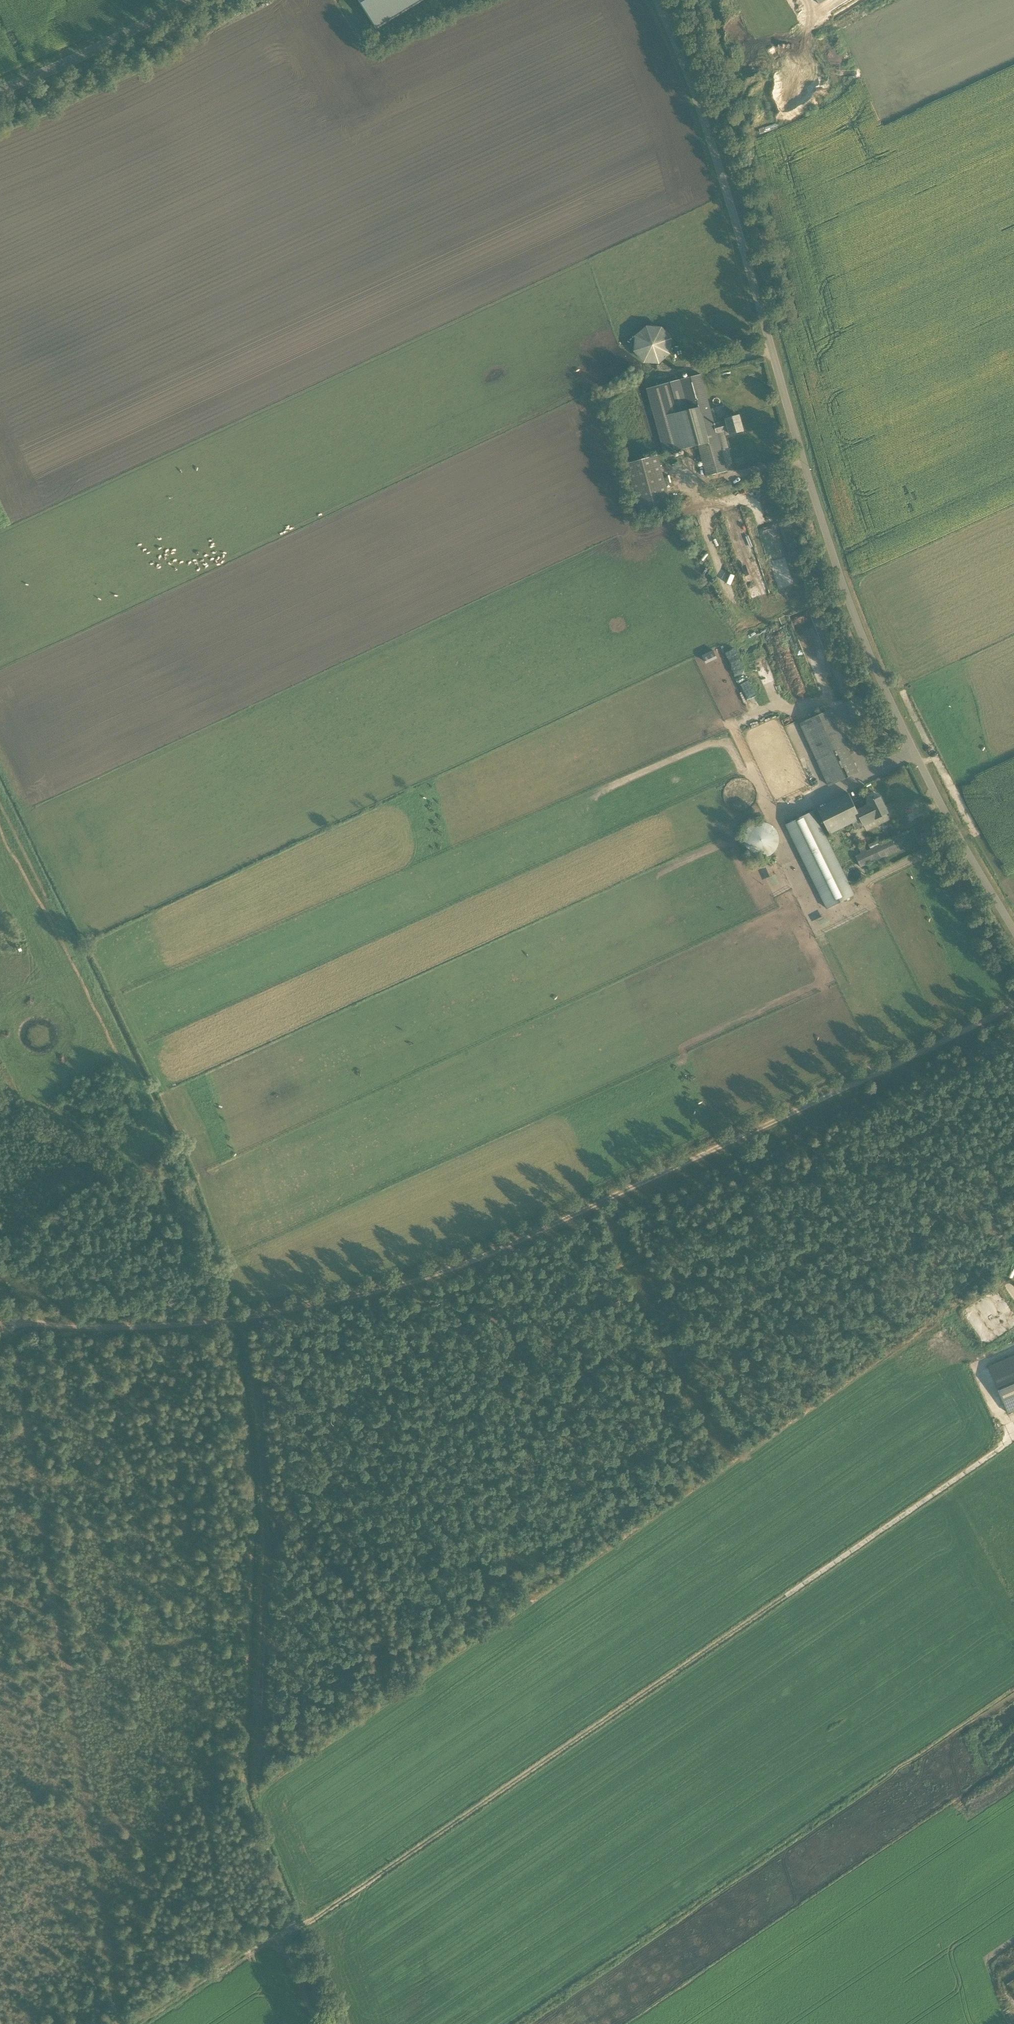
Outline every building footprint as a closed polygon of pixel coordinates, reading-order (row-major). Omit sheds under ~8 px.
[(376,28),(421,0),(359,0),(376,28)] [(669,361),(669,327),(637,326),(636,361),(669,361)] [(726,421),(714,425),(700,375),(646,390),(664,454),(698,446),(707,477),(727,471),(716,433),(729,430),(730,435),(743,431),(739,415),(726,419),(726,421)] [(626,464),(639,513),(671,504),(658,455),(626,464)] [(718,485),(720,491),(732,488),(730,482),(718,485)] [(732,653),(726,655),(729,667),(735,666),(732,653)] [(740,687),(748,683),(739,664),(730,668),(740,687)] [(849,700),(857,716),(868,710),(861,695),(849,700)] [(799,724),(828,786),(858,773),(846,746),(843,748),(826,711),(799,724)] [(849,793),(813,811),(826,836),(852,823),(855,830),(863,826),(864,826),(867,831),(898,816),(892,802),(885,806),(881,797),(868,803),(868,805),(857,810),(849,793)] [(826,836),(813,811),(786,824),(822,901),(826,909),(856,894),(851,886),(826,836)] [(744,840),(744,841),(744,843),(744,844),(745,846),(746,847),(746,848),(747,850),(748,851),(749,852),(750,853),(751,854),(753,855),(754,856),(755,856),(757,857),(758,857),(760,857),(761,857),(763,857),(765,857),(766,857),(768,856),(769,856),(770,855),(772,854),(773,853),(774,852),(775,851),(776,850),(777,848),(777,847),(778,846),(779,844),(779,843),(779,841),(779,840),(779,838),(779,837),(779,835),(778,834),(777,832),(777,831),(776,830),(775,828),(774,827),(773,826),(772,825),(770,824),(769,824),(768,823),(766,823),(765,822),(763,822),(762,822),(760,822),(759,822),(757,823),(756,823),(754,824),(753,824),(751,825),(750,826),(749,827),(748,828),(747,829),(746,831),(746,832),(745,834),(744,835),(744,837),(744,838),(744,840)] [(872,848),(856,856),(860,866),(902,848),(897,837),(879,845),(878,841),(871,844),(872,848)] [(1008,1413),(1013,1411),(1013,1355),(988,1367),(1008,1413)]
